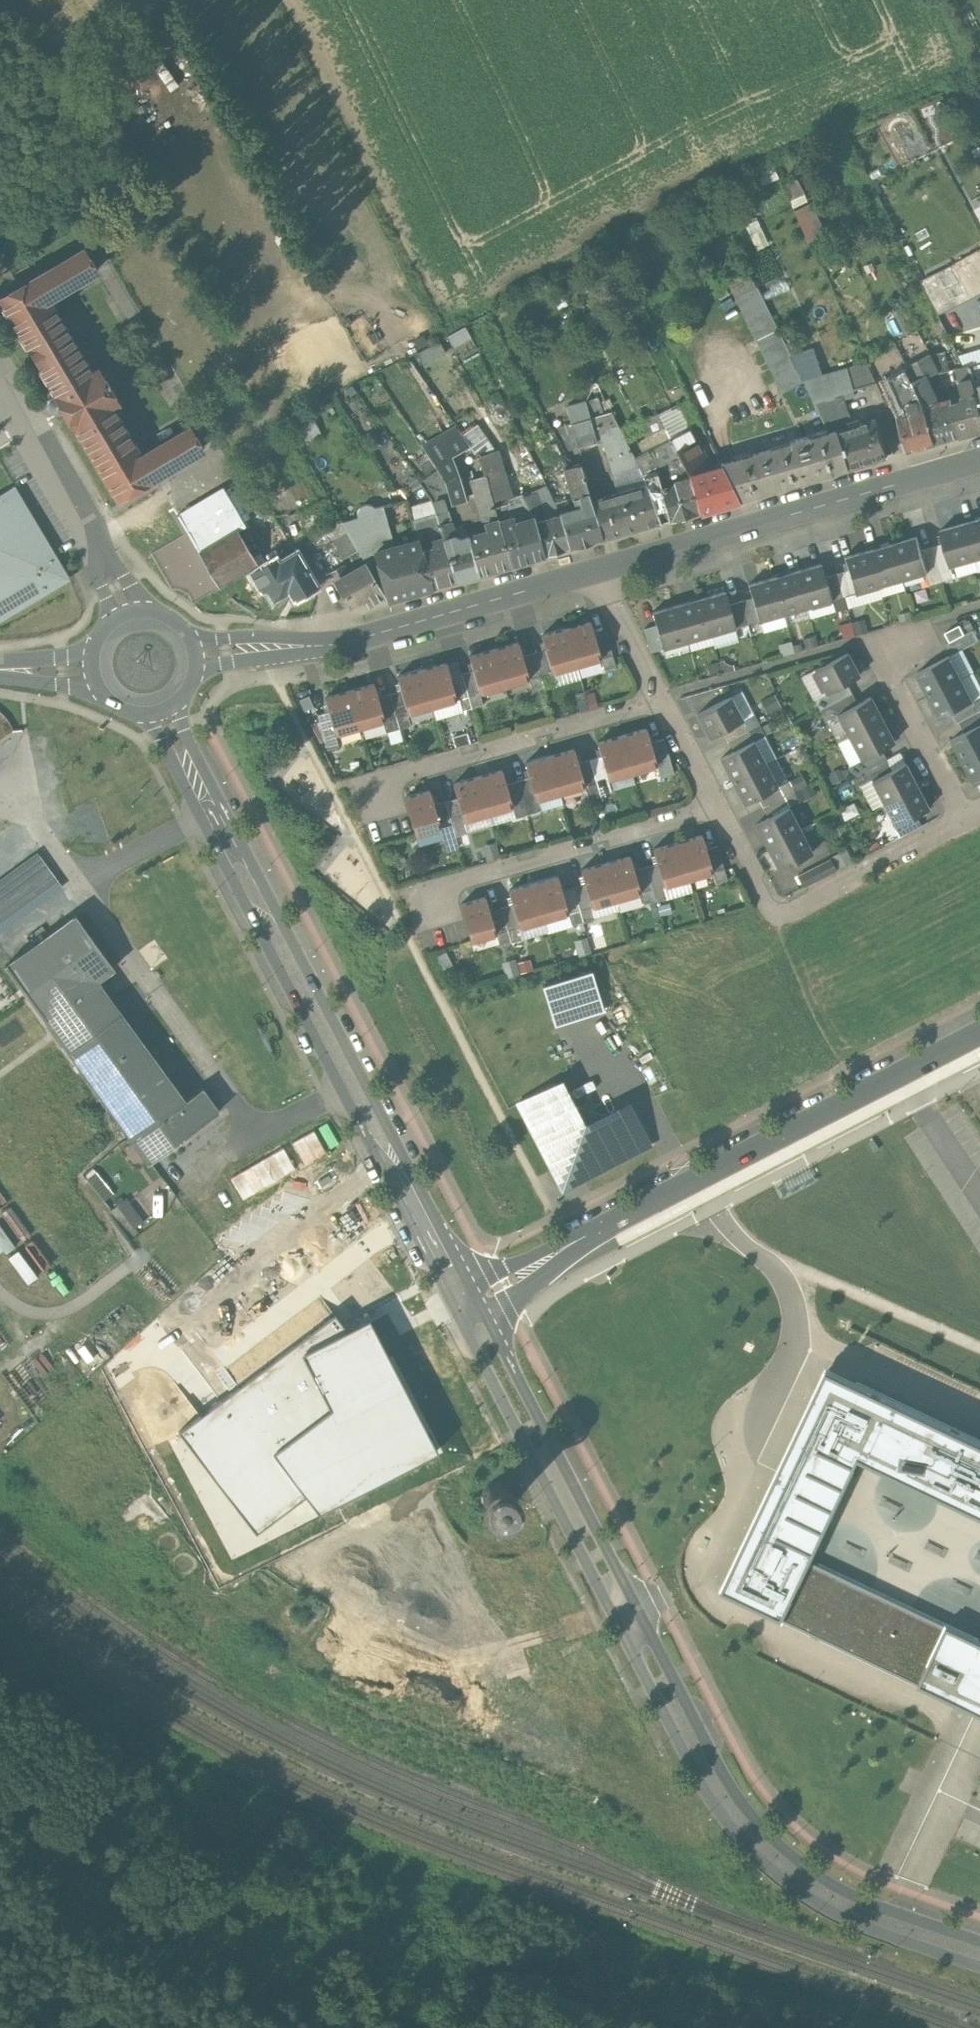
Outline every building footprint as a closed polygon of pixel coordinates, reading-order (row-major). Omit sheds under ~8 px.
[(47,300),(95,271),(81,248),(0,297),(0,303),(54,393),(51,395),(48,398),(49,404),(55,410),(61,409),(72,428),(75,428),(118,499),(202,448),(188,426),(140,455),(111,406),(118,402),(97,367),(90,372),(47,300)] [(920,276),(937,313),(979,293),(979,248),(920,276)] [(802,381),(756,286),(735,296),(781,391),(802,381)] [(979,401),(979,364),(970,367),(973,378),(979,401)] [(970,365),(955,369),(959,382),(973,378),(970,367),(970,365)] [(906,367),(893,373),(900,387),(912,380),(906,367)] [(847,368),(802,381),(812,401),(853,389),(847,368)] [(929,387),(923,375),(912,380),(918,393),(929,387)] [(959,382),(962,395),(959,402),(952,404),(961,435),(979,430),(979,401),(973,378),(959,382)] [(918,393),(912,380),(900,387),(908,403),(910,412),(897,416),(908,450),(936,442),(926,408),(918,393)] [(951,400),(936,404),(934,397),(929,387),(918,393),(926,408),(936,442),(961,435),(952,404),(951,400)] [(586,399),(566,404),(571,421),(557,425),(560,437),(566,447),(596,439),(590,416),(586,399)] [(485,452),(457,407),(447,414),(475,455),(485,452)] [(633,456),(610,410),(590,416),(596,439),(603,438),(608,460),(615,458),(618,472),(639,467),(633,456)] [(876,418),(834,430),(845,468),(887,456),(876,418)] [(722,467),(707,471),(706,466),(708,465),(689,428),(670,438),(689,476),(698,511),(737,499),(722,467)] [(807,435),(789,440),(790,442),(763,450),(774,489),(845,468),(834,430),(808,437),(807,435)] [(689,476),(670,438),(633,456),(639,467),(643,474),(662,462),(663,470),(656,472),(660,489),(674,485),(672,480),(689,476)] [(510,498),(497,454),(493,450),(485,452),(475,455),(482,464),(485,474),(498,520),(511,517),(507,503),(510,498)] [(763,450),(719,463),(722,467),(737,499),(774,489),(763,450)] [(589,501),(578,463),(563,468),(572,500),(578,498),(580,505),(559,511),(561,514),(570,547),(599,539),(589,501)] [(485,474),(469,478),(473,493),(477,495),(476,499),(483,525),(498,520),(485,474)] [(689,476),(672,480),(674,485),(660,489),(668,519),(698,511),(689,476)] [(646,485),(621,492),(632,529),(658,522),(646,485)] [(223,489),(180,514),(221,586),(248,570),(251,574),(265,566),(258,554),(251,559),(236,533),(245,527),(223,489)] [(65,579),(12,490),(3,495),(0,497),(0,617),(65,579)] [(534,492),(523,498),(533,518),(534,522),(546,519),(545,515),(534,492)] [(621,492),(589,501),(599,539),(632,529),(621,492)] [(467,536),(459,538),(454,534),(446,505),(440,507),(441,511),(436,513),(455,580),(478,573),(467,536)] [(414,530),(409,509),(403,510),(409,532),(414,530)] [(436,513),(413,520),(417,532),(421,531),(423,540),(436,585),(455,580),(436,513)] [(546,519),(534,522),(544,554),(570,547),(561,514),(546,519)] [(533,518),(513,524),(511,517),(498,520),(510,564),(544,554),(534,522),(533,518)] [(965,523),(975,559),(979,558),(979,518),(965,523)] [(498,520),(483,525),(485,531),(467,536),(478,573),(510,564),(498,520)] [(965,523),(940,530),(944,543),(951,566),(975,559),(965,523)] [(359,550),(347,531),(338,536),(349,555),(359,550)] [(917,536),(893,543),(903,580),(928,573),(917,536)] [(418,539),(373,552),(387,599),(436,585),(423,540),(419,541),(418,539)] [(893,543),(869,550),(879,587),(903,580),(893,543)] [(951,566),(944,543),(933,546),(943,581),(954,578),(951,566)] [(869,550),(844,557),(855,593),(855,594),(879,587),(869,550)] [(296,554),(277,565),(274,561),(265,566),(251,574),(260,591),(267,587),(273,599),(289,590),(294,599),(315,587),(296,554)] [(347,575),(343,567),(331,574),(350,606),(365,597),(370,605),(385,596),(366,564),(347,575)] [(821,564),(797,571),(807,607),(832,600),(825,577),(821,564)] [(797,571),(773,578),(783,614),(807,607),(797,571)] [(848,571),(837,574),(843,596),(855,593),(848,571)] [(837,574),(825,577),(832,600),(843,597),(843,596),(837,574)] [(773,578),(748,585),(752,598),(759,621),(783,614),(773,578)] [(725,591),(701,598),(711,635),(736,628),(729,605),(725,591)] [(701,598),(677,605),(687,642),(711,635),(701,598)] [(752,598),(741,601),(747,624),(759,621),(752,598)] [(741,601),(729,605),(736,628),(747,624),(741,601)] [(677,605),(652,612),(656,626),(663,649),(687,642),(677,605)] [(590,622),(566,629),(576,665),(601,658),(590,622)] [(960,625),(945,632),(950,642),(965,634),(960,625)] [(656,626),(645,629),(651,652),(663,649),(656,626)] [(566,629),(541,636),(545,650),(552,672),(576,665),(566,629)] [(606,633),(595,636),(605,670),(616,667),(606,633)] [(518,642),(494,649),(504,686),(529,679),(523,656),(518,642)] [(504,686),(494,649),(469,656),(473,671),(480,693),(504,686)] [(545,650),(534,653),(544,688),(555,684),(552,672),(545,650)] [(847,652),(814,670),(826,693),(846,682),(859,675),(847,652)] [(534,653),(523,656),(529,679),(532,691),(544,688),(534,653)] [(962,678),(950,656),(917,673),(929,696),(962,678)] [(446,663),(422,670),(432,706),(457,699),(450,677),(446,663)] [(422,670),(397,677),(401,691),(408,714),(432,706),(422,670)] [(480,693),(473,671),(462,674),(472,709),(483,705),(480,693)] [(472,709),(462,674),(450,677),(457,699),(460,712),(472,709)] [(962,678),(929,696),(940,718),(953,712),(974,701),(962,678)] [(826,693),(814,699),(820,710),(852,693),(846,682),(826,693)] [(374,684),(350,691),(360,727),(385,720),(378,698),(374,684)] [(360,727),(350,691),(325,698),(329,712),(335,734),(360,727)] [(401,691),(390,695),(400,729),(411,726),(408,714),(401,691)] [(852,693),(820,710),(825,720),(837,714),(857,704),(852,693)] [(400,729),(390,695),(378,698),(385,720),(388,732),(400,729)] [(731,697),(697,714),(709,737),(722,731),(743,720),(731,697)] [(857,704),(837,714),(849,737),(882,719),(870,697),(857,704)] [(953,712),(959,722),(979,711),(979,698),(974,701),(953,712)] [(959,722),(965,733),(979,725),(979,711),(959,722)] [(329,712),(318,715),(327,750),(339,747),(335,734),(329,712)] [(882,719),(849,737),(861,760),(881,749),(894,742),(882,719)] [(743,720),(722,731),(728,741),(749,730),(743,720)] [(749,730),(728,741),(733,752),(754,741),(765,735),(760,725),(749,730)] [(951,740),(963,762),(979,754),(979,725),(965,733),(951,740)] [(646,728),(622,735),(632,772),(656,765),(657,765),(650,743),(646,728)] [(622,735),(597,742),(601,757),(608,779),(632,772),(622,735)] [(664,739),(650,743),(657,765),(656,765),(660,777),(674,773),(664,739)] [(733,752),(720,759),(732,781),(766,764),(754,741),(733,752)] [(574,749),(550,756),(560,792),(585,785),(578,763),(574,749)] [(861,760),(849,766),(855,776),(886,760),(886,759),(881,749),(861,760)] [(963,762),(975,785),(979,782),(979,754),(963,762)] [(550,756),(525,763),(529,777),(536,799),(536,800),(560,792),(550,756)] [(601,757),(590,760),(600,794),(611,791),(608,779),(601,757)] [(590,760),(578,763),(585,785),(588,798),(600,794),(590,760)] [(886,760),(855,776),(860,787),(872,781),(892,770),(886,760)] [(892,770),(872,781),(883,803),(917,786),(905,763),(892,770)] [(766,764),(732,781),(744,804),(757,797),(778,786),(766,764)] [(502,770),(477,777),(488,813),(512,806),(506,784),(502,770)] [(477,777),(453,784),(457,798),(463,820),(488,813),(477,777)] [(529,777),(518,780),(527,814),(527,815),(539,811),(536,800),(536,799),(529,777)] [(518,780),(506,784),(512,806),(516,817),(527,814),(518,780)] [(778,786),(757,797),(763,807),(795,791),(789,780),(778,786)] [(917,786),(883,803),(895,826),(916,815),(929,808),(917,786)] [(430,790),(405,798),(415,834),(440,827),(434,804),(430,790)] [(457,798),(445,801),(455,836),(467,832),(463,820),(457,798)] [(445,801),(434,804),(440,827),(444,839),(455,836),(445,801)] [(789,807),(755,825),(767,848),(801,830),(789,807)] [(895,826),(894,826),(900,837),(921,826),(916,815),(895,826)] [(801,830),(767,848),(779,870),(812,853),(801,830)] [(702,835),(678,842),(688,879),(713,872),(706,849),(702,835)] [(678,842),(653,849),(657,863),(663,886),(688,879),(678,842)] [(727,881),(718,846),(706,849),(713,872),(716,884),(727,881)] [(62,884),(40,853),(0,882),(0,929),(62,884)] [(630,856),(605,863),(616,899),(640,892),(634,870),(630,856)] [(831,860),(799,876),(804,886),(836,870),(831,860)] [(605,863),(581,870),(585,884),(591,906),(616,899),(605,863)] [(657,863),(645,867),(655,901),(667,898),(663,886),(657,863)] [(655,901),(645,867),(634,870),(640,892),(644,904),(655,901)] [(558,877),(533,884),(544,920),(568,913),(562,891),(558,877)] [(533,884),(509,891),(513,905),(519,927),(544,920),(533,884)] [(585,884),(573,887),(583,922),(595,919),(591,906),(585,884)] [(573,887),(562,891),(568,913),(572,925),(583,922),(573,887)] [(486,897),(460,904),(471,941),(496,934),(490,911),(486,897)] [(513,905),(501,908),(511,943),(522,939),(519,927),(513,905)] [(511,943),(501,908),(490,911),(496,934),(500,946),(511,943)] [(125,1019),(97,981),(114,968),(76,915),(5,966),(55,1036),(149,1163),(219,1112),(202,1089),(185,1101),(125,1019)] [(542,980),(555,1025),(604,1011),(591,966),(542,980)] [(555,1083),(519,1102),(564,1189),(650,1144),(631,1107),(606,1120),(604,1116),(573,1106),(568,1108),(555,1083)] [(136,1225),(150,1211),(132,1194),(118,1208),(136,1225)] [(256,1534),(307,1496),(319,1511),(436,1451),(401,1385),(404,1384),(369,1317),(346,1328),(335,1313),(179,1432),(256,1534)] [(827,1367),(793,1441),(723,1587),(921,1681),(958,1699),(971,1706),(979,1709),(979,1636),(950,1622),(812,1557),(860,1455),(979,1512),(979,1440),(827,1367)] [(860,1455),(812,1557),(950,1622),(979,1636),(979,1512),(860,1455)] [(516,1494),(514,1489),(509,1484),(504,1482),(498,1481),(492,1482),(487,1485),(483,1490),(481,1495),(481,1501),(483,1507),(486,1512),(491,1515),(496,1517),(502,1517),(508,1514),(512,1511),(516,1506),(517,1500),(516,1494)]
